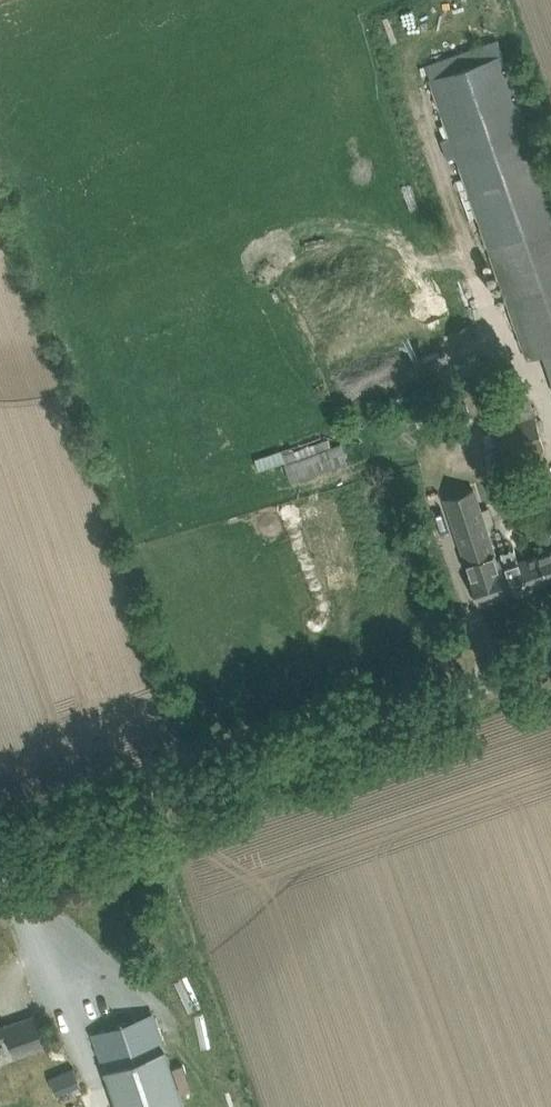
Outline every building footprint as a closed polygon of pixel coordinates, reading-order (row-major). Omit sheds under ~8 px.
[(424,64),(447,136),(440,139),(446,159),(458,154),(461,162),(528,358),(543,353),(550,378),(550,190),(533,137),(499,38),(424,64)] [(504,471),(546,461),(543,450),(544,450),(532,402),(487,413),(504,471)] [(325,440),(281,454),(290,482),(348,463),(342,444),(332,448),(329,439),(325,440)] [(472,490),(445,499),(471,576),(480,604),(528,587),(518,560),(515,551),(496,558),(472,490)] [(550,579),(550,549),(518,560),(528,587),(550,579)] [(153,1014),(93,1034),(96,1044),(98,1049),(105,1068),(164,1047),(160,1035),(153,1014)] [(8,1035),(15,1054),(47,1043),(38,1015),(0,1028),(0,1038),(8,1035)] [(105,1068),(118,1106),(185,1106),(175,1078),(165,1049),(164,1047),(105,1068)] [(74,1071),(50,1081),(56,1099),(81,1089),(74,1071)]
